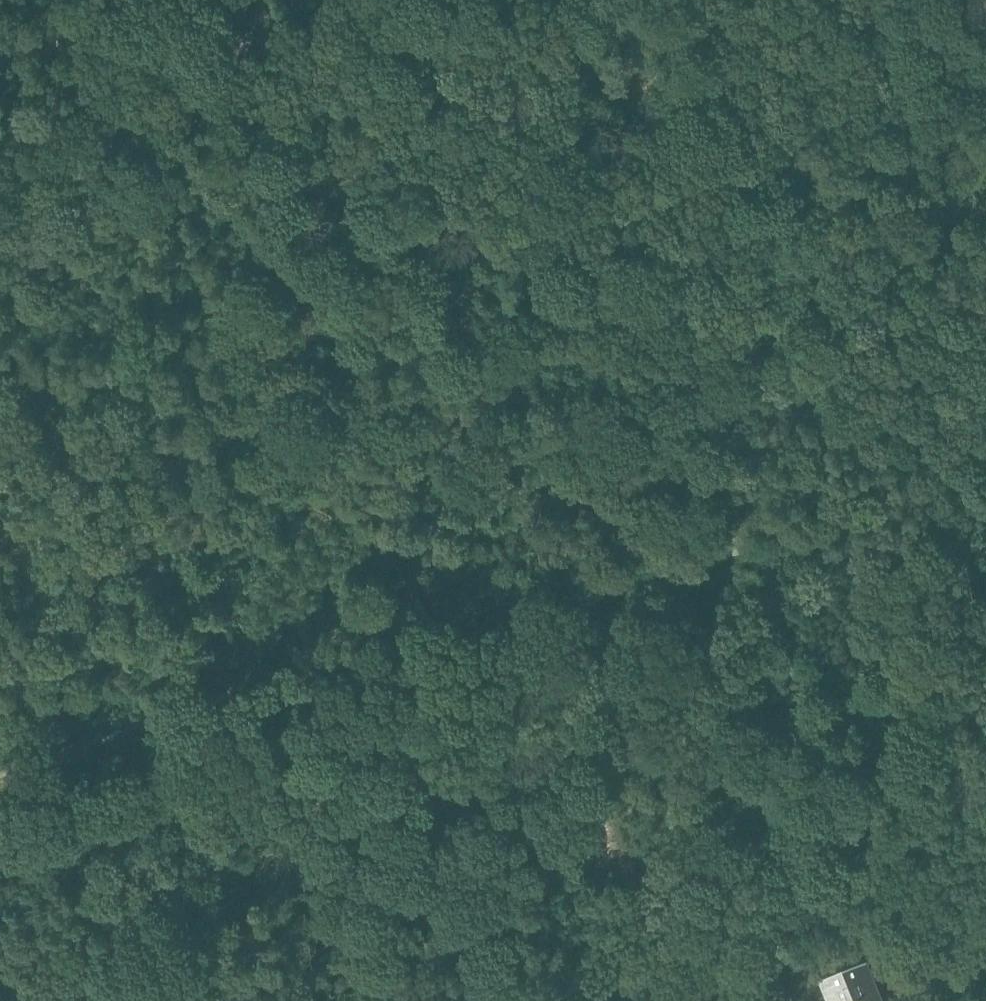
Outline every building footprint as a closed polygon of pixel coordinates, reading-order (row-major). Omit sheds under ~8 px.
[(828,996),(874,978),(863,950),(839,956),(817,968),(828,996)] [(828,996),(830,1000),(883,1000),(874,978),(828,996)]
